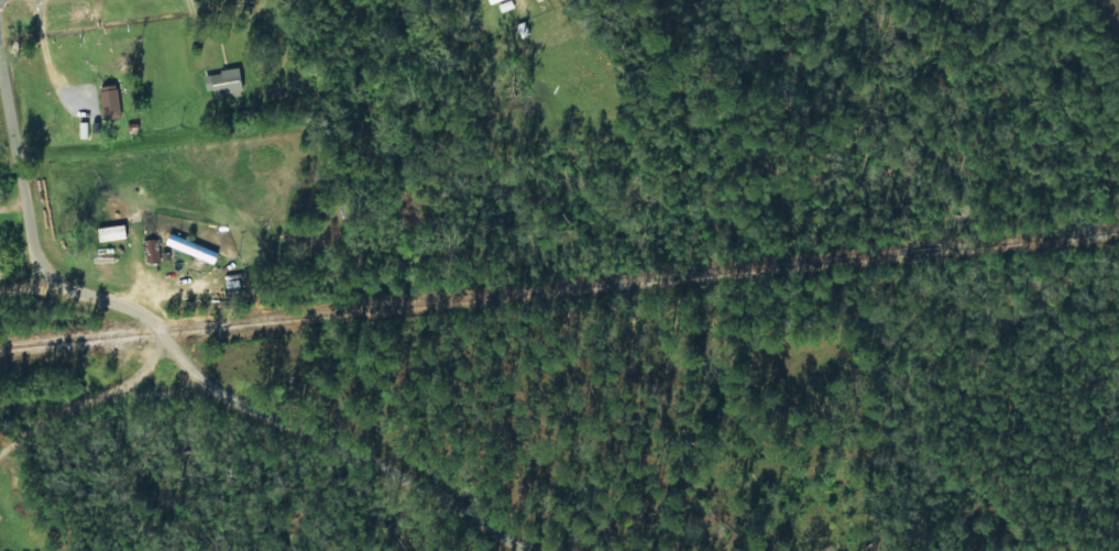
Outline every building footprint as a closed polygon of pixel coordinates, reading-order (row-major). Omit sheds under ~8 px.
[(516,25),(521,37),(530,34),(525,21),(516,25)] [(240,69),(204,73),(207,94),(228,91),(228,97),(243,95),(240,69)] [(121,117),(118,85),(100,86),(103,119),(121,117)] [(100,242),(127,237),(125,224),(98,228),(100,242)] [(218,252),(171,233),(167,244),(214,262),(218,252)] [(142,241),(145,263),(160,262),(158,239),(142,241)]
